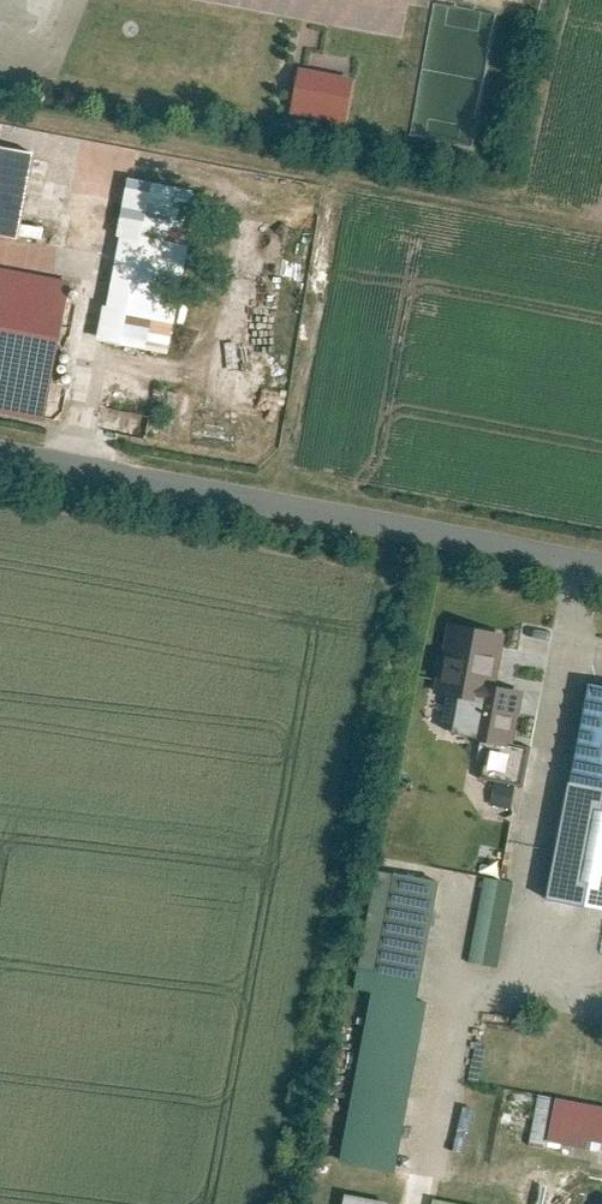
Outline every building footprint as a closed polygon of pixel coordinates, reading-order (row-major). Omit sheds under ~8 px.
[(354,78),(297,67),(287,114),(345,126),(354,78)] [(0,156),(0,249),(17,251),(32,162),(0,156)] [(200,204),(125,189),(93,351),(168,365),(200,204)] [(54,266),(58,247),(27,240),(23,260),(54,266)] [(0,273),(0,422),(46,430),(72,286),(0,273)] [(505,635),(446,623),(432,696),(468,703),(461,739),(511,749),(523,693),(495,687),(505,635)] [(585,684),(566,783),(601,790),(601,687),(585,684)] [(566,783),(544,900),(601,911),(601,790),(566,783)] [(438,883),(374,871),(355,970),(419,983),(438,883)] [(496,965),(511,881),(481,876),(466,960),(496,965)] [(425,1004),(370,993),(337,1163),(393,1174),(425,1004)] [(592,1106),(585,1141),(601,1145),(601,1108),(592,1106)] [(335,1203),(382,1203),(382,1199),(336,1194),(335,1203)]
